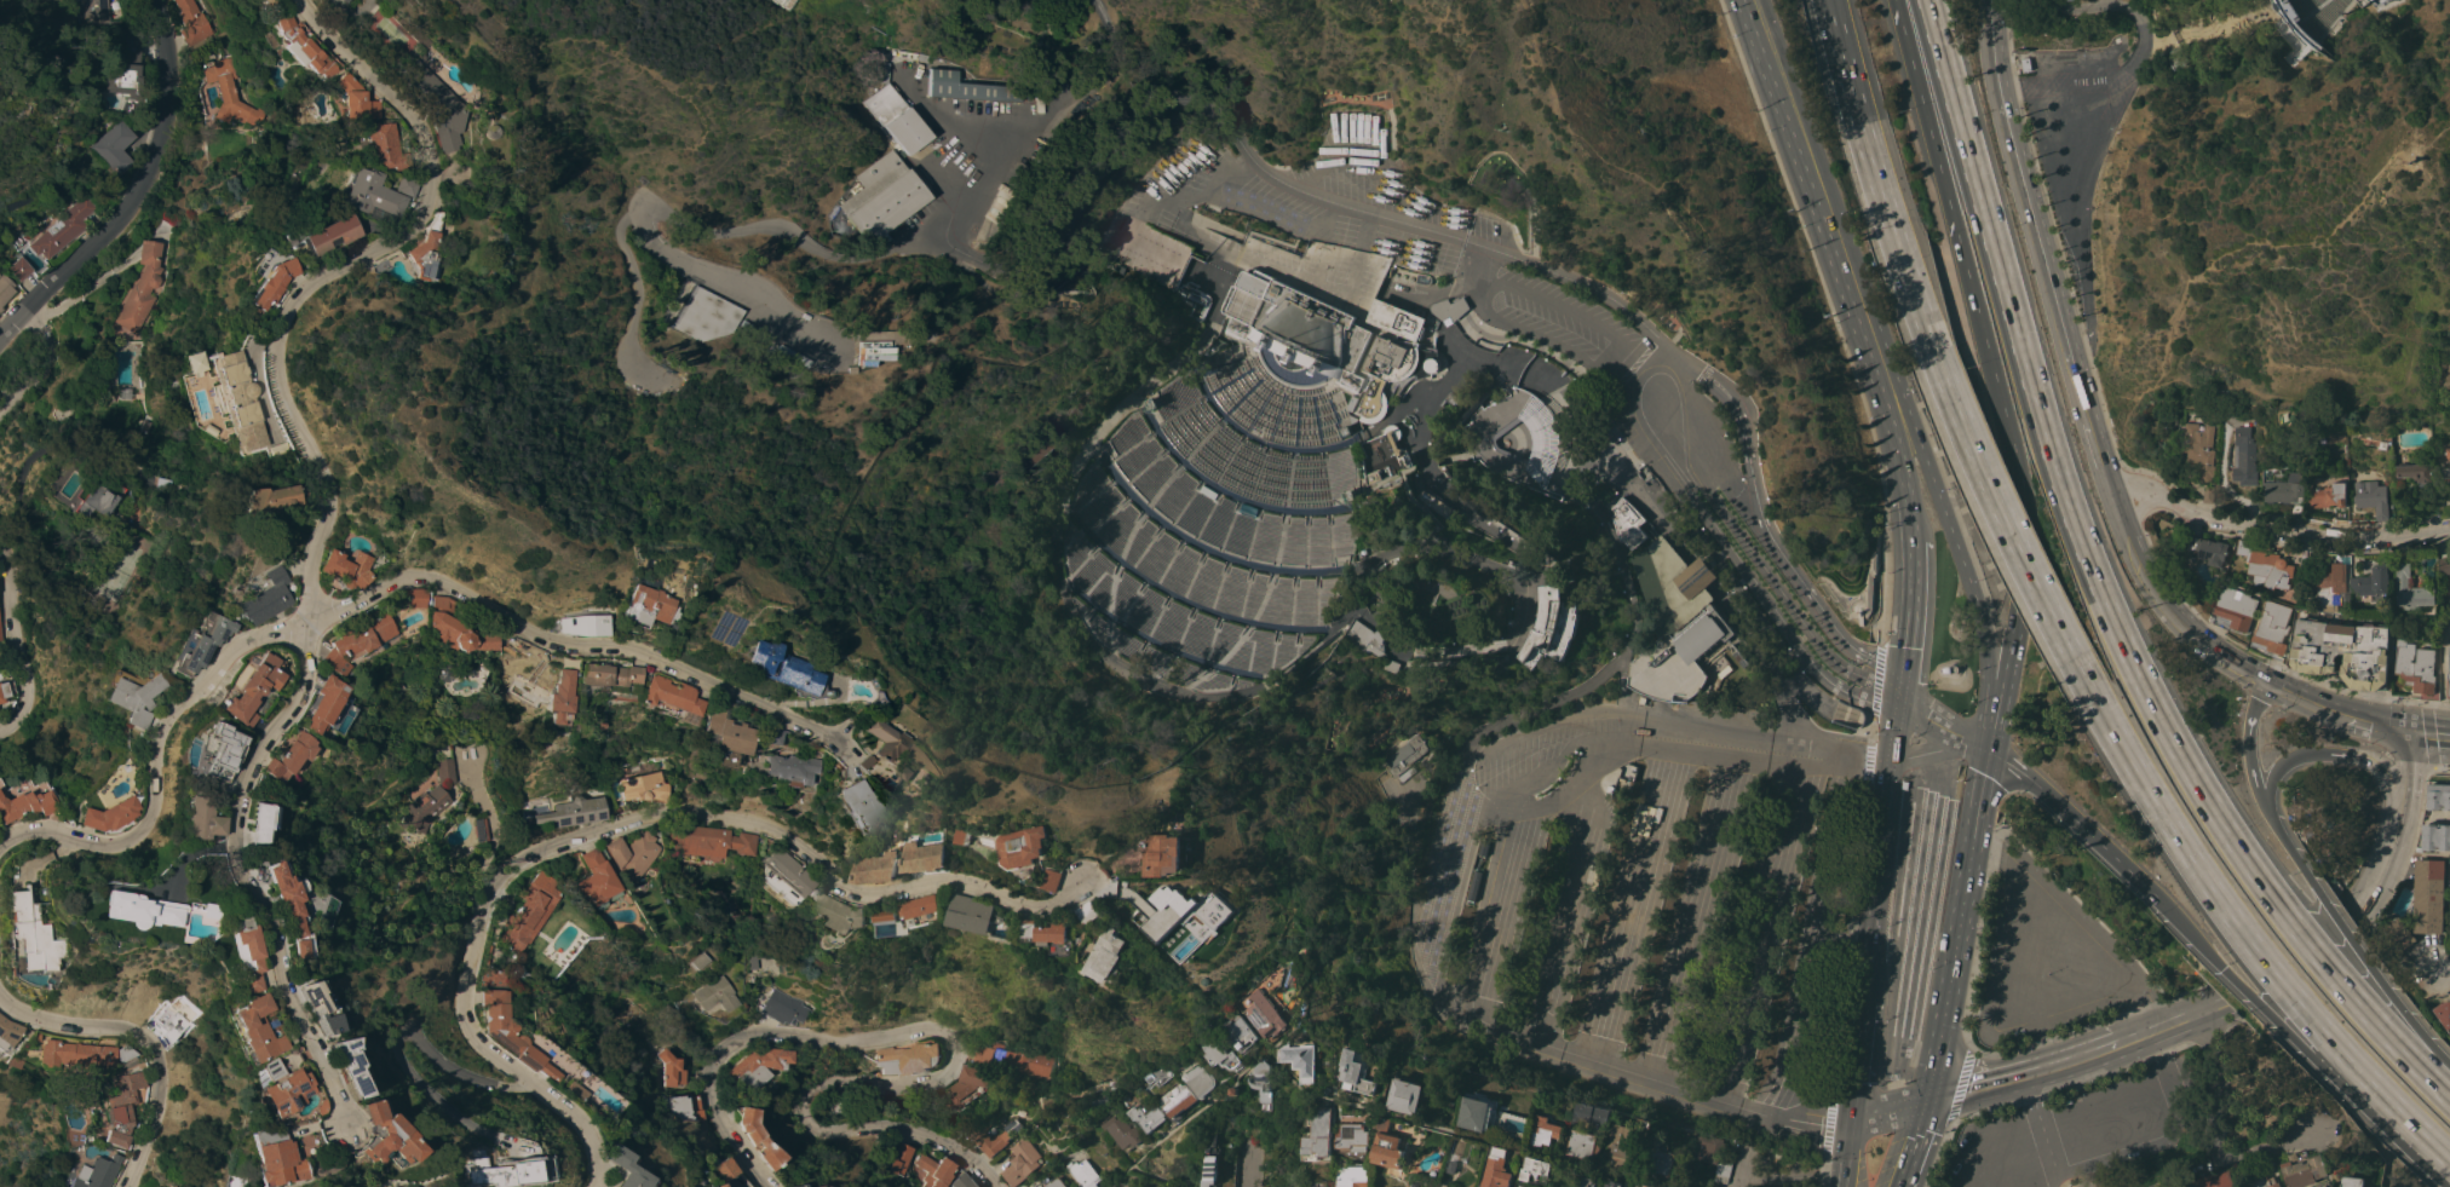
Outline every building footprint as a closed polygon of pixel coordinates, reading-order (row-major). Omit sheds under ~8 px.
[(82,24),(80,0),(107,0),(109,23),(82,24)] [(182,12),(175,0),(194,0),(201,12),(202,12),(214,33),(189,47),(179,30),(186,27),(179,13),(182,12)] [(795,0),(768,0),(787,12),(795,0)] [(2273,6),(2271,0),(2289,0),(2299,18),(2295,19),(2307,35),(2312,39),(2317,44),(2311,51),(2306,46),(2296,38),(2285,22),(2284,22),(2273,6)] [(294,25),(293,25),(294,28),(295,27),(300,31),(299,33),(304,39),(306,36),(327,59),(329,57),(339,68),(322,81),(305,62),(301,65),(284,47),(288,42),(284,38),(283,39),(277,33),(275,21),(289,13),(294,25)] [(105,76),(103,76),(104,64),(117,65),(119,36),(120,36),(120,29),(142,30),(140,60),(139,60),(138,76),(140,76),(139,98),(117,97),(117,92),(114,92),(114,94),(111,94),(109,94),(109,92),(104,92),(105,76)] [(412,35),(416,30),(422,36),(424,35),(431,41),(424,48),(412,35)] [(2180,46),(2187,63),(2173,69),(2169,59),(2172,58),(2169,51),(2180,46)] [(921,53),(920,60),(901,58),(902,51),(921,53)] [(215,116),(223,102),(218,80),(207,83),(203,69),(214,65),(213,62),(232,57),(238,77),(234,79),(240,100),(259,110),(260,108),(268,113),(263,123),(258,121),(255,126),(247,121),(246,123),(232,116),(229,123),(215,116)] [(422,104),(419,94),(403,83),(397,76),(415,58),(466,110),(461,132),(456,133),(459,144),(455,145),(456,149),(442,154),(441,150),(439,150),(426,103),(422,104)] [(873,62),(892,63),(890,80),(886,83),(870,82),(873,62)] [(926,97),(1016,103),(1017,86),(956,82),(957,70),(928,68),(926,97)] [(379,117),(373,117),(373,119),(345,117),(345,105),(344,105),(344,92),(345,90),(335,80),(345,70),(362,91),(366,91),(366,100),(379,102),(379,117)] [(864,102),(888,82),(915,117),(922,111),(927,117),(920,123),(930,137),(905,155),(864,102)] [(120,119),(137,137),(122,150),(133,162),(117,177),(113,171),(109,173),(103,166),(105,163),(91,146),(120,119)] [(381,169),(381,163),(375,165),(370,138),(368,139),(364,123),(376,121),(378,125),(389,122),(389,123),(393,122),(399,155),(407,154),(409,167),(390,171),(383,172),(381,169)] [(493,139),(491,139),(489,139),(488,138),(487,138),(485,137),(484,136),(484,133),(484,132),(484,129),(485,127),(487,126),(488,126),(489,125),(491,125),(493,125),(494,126),(496,127),(496,128),(498,129),(498,131),(499,132),(498,133),(498,134),(496,137),(495,138),(494,138),(493,139)] [(863,186),(855,177),(891,149),(905,169),(907,168),(930,198),(868,244),(839,206),(863,186)] [(407,197),(398,219),(368,206),(364,214),(337,203),(351,168),(353,169),(355,167),(369,173),(370,169),(381,174),(378,185),(407,197)] [(399,174),(418,181),(412,197),(393,190),(399,174)] [(65,214),(64,213),(86,195),(98,208),(84,220),(88,225),(47,260),(40,253),(36,255),(28,246),(65,214)] [(425,282),(409,278),(401,258),(403,255),(401,252),(418,242),(421,230),(422,230),(424,227),(427,223),(430,219),(433,212),(436,212),(438,212),(433,232),(435,232),(430,253),(432,254),(431,261),(436,263),(431,281),(426,280),(425,282)] [(357,235),(309,258),(303,244),(299,247),(298,243),(291,247),(288,244),(283,247),(277,236),(300,224),(305,234),(347,213),(357,235)] [(1194,247),(1174,289),(1126,266),(1137,242),(1145,224),(1194,247)] [(134,334),(111,322),(132,284),(133,286),(145,264),(138,263),(140,240),(162,243),(159,266),(162,269),(159,276),(160,281),(156,287),(151,288),(148,294),(155,298),(134,334)] [(7,269),(16,260),(12,255),(17,250),(33,271),(19,283),(7,269)] [(292,272),(281,278),(260,313),(243,304),(243,302),(241,301),(251,287),(251,288),(258,276),(260,278),(265,271),(263,270),(266,265),(286,258),(292,272)] [(1254,273),(1256,269),(1275,277),(1273,278),(1356,316),(1355,322),(1373,330),(1353,373),(1364,376),(1358,390),(1340,381),(1341,378),(1324,370),(1322,375),(1315,373),(1318,367),(1298,358),(1295,363),(1289,361),(1292,355),(1272,346),(1269,351),(1263,348),(1265,342),(1247,335),(1246,338),(1225,329),(1231,316),(1223,312),(1221,310),(1221,307),(1232,284),(1236,284),(1242,271),(1243,270),(1246,270),(1254,273)] [(18,287),(0,307),(0,273),(1,275),(2,272),(18,287)] [(1416,272),(1428,275),(1430,276),(1431,278),(1432,280),(1431,282),(1430,284),(1428,284),(1427,284),(1415,282),(1416,272)] [(1185,284),(1187,282),(1187,281),(1189,281),(1197,284),(1196,288),(1208,294),(1210,296),(1210,299),(1210,300),(1201,319),(1189,312),(1192,305),(1174,295),(1174,294),(1178,286),(1180,287),(1181,283),(1185,284)] [(742,310),(691,285),(673,322),(724,347),(742,310)] [(1639,295),(1635,299),(1631,295),(1634,290),(1639,295)] [(662,323),(669,326),(682,301),(674,298),(662,323)] [(1422,319),(1420,325),(1425,327),(1420,339),(1369,318),(1376,300),(1422,319)] [(1476,324),(1465,329),(1456,313),(1467,307),(1476,324)] [(1378,334),(1408,348),(1399,368),(1392,364),(1388,374),(1382,370),(1379,376),(1386,380),(1384,387),(1382,393),(1381,397),(1381,404),(1380,409),(1376,414),(1371,416),(1369,416),(1363,415),(1362,414),(1364,408),(1359,407),(1374,373),(1362,368),(1378,334)] [(863,341),(887,339),(887,346),(890,346),(890,344),(895,341),(898,353),(892,355),(892,357),(890,357),(890,358),(865,362),(863,341)] [(209,380),(203,382),(203,381),(202,381),(202,380),(203,379),(208,376),(203,358),(208,357),(207,352),(228,346),(229,350),(230,348),(237,374),(236,374),(240,382),(243,384),(246,386),(247,390),(246,394),(243,398),(246,405),(257,445),(232,456),(222,420),(215,421),(214,420),(214,419),(214,417),(220,415),(217,407),(209,380)] [(178,356),(194,351),(199,368),(183,373),(178,356)] [(1209,370),(1206,362),(1200,364),(1203,373),(1209,370)] [(1479,439),(1480,446),(1482,449),(1486,446),(1513,459),(1519,454),(1525,463),(1530,461),(1529,459),(1535,454),(1547,472),(1541,477),(1540,474),(1536,477),(1540,480),(1560,488),(1559,490),(1562,491),(1558,497),(1490,471),(1478,459),(1473,460),(1470,453),(1462,446),(1460,442),(1468,437),(1462,425),(1471,421),(1468,416),(1480,404),(1483,408),(1516,391),(1513,386),(1520,387),(1528,391),(1535,394),(1541,399),(1548,408),(1541,411),(1539,407),(1535,409),(1534,408),(1485,433),(1479,437),(1479,439)] [(131,398),(131,401),(116,401),(116,388),(119,388),(131,388),(131,398)] [(1155,392),(1161,405),(1151,410),(1144,397),(1155,392)] [(1449,392),(1454,394),(1455,393),(1456,394),(1455,397),(1459,399),(1454,405),(1447,401),(1443,405),(1440,404),(1440,403),(1449,392)] [(1347,405),(1352,394),(1358,397),(1352,411),(1347,409),(1347,405)] [(151,434),(140,431),(146,415),(153,416),(149,427),(153,428),(155,428),(154,436),(151,434)] [(2198,422),(2197,430),(2212,431),(2212,439),(2212,449),(2214,449),(2213,465),(2215,465),(2214,476),(2212,476),(2210,483),(2198,482),(2199,472),(2197,472),(2197,461),(2186,461),(2187,444),(2192,445),(2193,439),(2184,438),(2185,422),(2198,422)] [(209,431),(207,436),(195,430),(199,423),(209,431)] [(1348,425),(1352,432),(1344,437),(1340,428),(1348,425)] [(2249,426),(2250,437),(2253,437),(2253,442),(2255,442),(2256,471),(2258,471),(2258,484),(2241,484),(2241,480),(2233,480),(2232,467),(2236,467),(2235,427),(2249,426)] [(1040,430),(1052,444),(1036,459),(1024,444),(1040,430)] [(1367,484),(1361,442),(1388,431),(1401,463),(1390,467),(1388,462),(1378,466),(1382,478),(1367,484)] [(274,442),(278,454),(260,460),(257,448),(274,442)] [(2444,448),(2445,464),(2441,464),(2444,488),(2449,488),(2449,447),(2444,448)] [(1410,453),(1416,463),(1409,467),(1403,456),(1410,453)] [(2432,463),(2433,482),(2419,482),(2417,480),(2416,480),(2414,479),(2412,477),(2399,477),(2397,476),(2396,466),(2432,463)] [(94,528),(68,511),(74,501),(68,496),(81,477),(93,486),(88,474),(88,473),(91,471),(92,471),(94,472),(119,489),(94,528)] [(2288,472),(2305,472),(2304,496),(2302,502),(2289,501),(2289,505),(2283,503),(2283,501),(2274,501),(2274,503),(2267,503),(2267,501),(2265,501),(2265,480),(2276,480),(2276,478),(2282,479),(2282,482),(2288,482),(2288,472)] [(2346,482),(2346,506),(2348,506),(2348,523),(2334,520),(2334,503),(2329,503),(2329,507),(2311,507),(2311,501),(2308,501),(2308,497),(2307,497),(2306,491),(2308,491),(2308,489),(2310,489),(2310,476),(2324,474),(2324,486),(2331,486),(2331,483),(2346,482)] [(2376,480),(2377,485),(2385,485),(2388,518),(2374,519),(2373,506),(2353,507),(2353,496),(2354,494),(2353,482),(2376,480)] [(287,507),(255,513),(251,530),(228,524),(237,489),(251,488),(253,490),(282,484),(287,507)] [(2203,500),(2204,484),(2214,485),(2213,501),(2203,500)] [(1356,486),(1359,500),(1346,503),(1342,490),(1356,486)] [(1568,492),(1568,491),(1572,491),(1572,500),(1563,500),(1563,492),(1568,492)] [(1431,495),(1455,511),(1449,519),(1425,505),(1431,495)] [(1617,502),(1622,495),(1633,505),(1646,519),(1639,525),(1647,536),(1631,549),(1623,541),(1620,542),(1612,515),(1616,512),(1611,507),(1617,502)] [(2425,515),(2423,506),(2435,503),(2437,514),(2425,515)] [(1147,644),(1275,673),(1318,640),(1188,611),(1098,555),(1088,542),(1082,538),(1083,532),(1068,522),(1061,533),(1072,535),(1069,549),(1072,552),(1091,557),(1090,559),(1098,563),(1080,578),(1077,574),(1062,571),(1074,599),(1067,630),(1081,620),(1078,631),(1119,656),(1162,666),(1166,660),(1162,654),(1147,644)] [(1687,565),(1692,561),(1700,554),(1718,576),(1709,582),(1706,587),(1715,599),(1710,603),(1736,632),(1726,640),(1723,636),(1695,659),(1708,675),(1703,684),(1697,691),(1692,696),(1687,698),(1685,698),(1684,702),(1672,701),(1664,699),(1650,696),(1639,692),(1626,685),(1628,662),(1658,636),(1631,559),(1661,534),(1687,565)] [(2236,544),(2232,563),(2227,561),(2219,560),(2218,564),(2216,565),(2209,564),(2208,563),(2209,559),(2197,557),(2198,553),(2187,549),(2191,536),(2202,538),(2203,538),(2216,542),(2216,540),(2233,544),(2236,544)] [(1382,538),(1386,546),(1379,551),(1378,549),(1363,558),(1359,551),(1382,538)] [(2253,541),(2251,546),(2261,547),(2260,551),(2278,553),(2279,554),(2279,557),(2283,558),(2284,558),(2285,560),(2287,564),(2294,565),(2293,577),(2289,577),(2288,583),(2290,583),(2289,588),(2274,586),(2273,589),(2262,583),(2255,584),(2254,580),(2255,574),(2247,572),(2249,561),(2245,560),(2247,554),(2237,553),(2239,538),(2253,541)] [(311,547),(326,554),(324,558),(332,561),(337,551),(352,558),(352,559),(352,561),(351,565),(349,565),(347,569),(355,577),(340,589),(335,584),(334,588),(329,589),(324,587),(322,582),(323,580),(315,576),(315,577),(299,570),(311,547)] [(2445,555),(2449,555),(2449,559),(2449,574),(2438,574),(2438,558),(2445,558),(2445,555)] [(2297,588),(2301,557),(2310,557),(2310,572),(2331,571),(2331,563),(2342,561),(2342,581),(2346,581),(2346,590),(2337,592),(2339,597),(2341,597),(2341,604),(2336,604),(2337,611),(2319,609),(2319,604),(2317,604),(2317,588),(2297,588)] [(2396,577),(2396,561),(2410,561),(2410,577),(2409,577),(2409,588),(2425,588),(2425,580),(2433,578),(2434,604),(2420,605),(2420,609),(2402,609),(2402,605),(2396,605),(2396,577)] [(2375,566),(2375,564),(2387,563),(2387,572),(2388,572),(2388,583),(2387,583),(2387,593),(2376,594),(2358,594),(2358,592),(2350,592),(2350,577),(2358,577),(2358,576),(2368,576),(2368,575),(2373,575),(2371,566),(2375,566)] [(253,584),(246,572),(260,565),(270,582),(264,586),(274,603),(234,626),(229,617),(226,620),(218,605),(253,584)] [(603,617),(608,604),(609,604),(617,583),(637,590),(638,589),(643,592),(643,593),(648,595),(648,597),(656,600),(655,606),(658,607),(656,612),(660,612),(656,621),(651,618),(649,623),(648,623),(646,624),(632,618),(628,627),(603,617)] [(1568,583),(1569,601),(1581,601),(1581,612),(1582,612),(1578,630),(1577,638),(1575,636),(1571,651),(1566,659),(1554,653),(1552,656),(1548,653),(1537,668),(1522,656),(1530,644),(1534,636),(1537,628),(1541,629),(1542,627),(1541,627),(1542,621),(1545,609),(1546,594),(1545,586),(1568,583)] [(2224,586),(2250,594),(2249,597),(2258,599),(2247,632),(2230,626),(2230,624),(2228,624),(2227,628),(2212,623),(2215,613),(2213,613),(2224,586)] [(413,604),(408,604),(408,607),(401,607),(390,607),(389,598),(386,598),(386,590),(397,588),(409,588),(414,589),(414,592),(413,604)] [(436,618),(458,632),(456,633),(482,632),(483,650),(449,651),(448,652),(447,653),(444,652),(444,650),(441,649),(439,651),(422,640),(422,639),(420,636),(419,633),(420,630),(412,626),(413,611),(415,611),(416,597),(431,597),(437,600),(437,603),(436,618)] [(2266,599),(2293,607),(2287,624),(2290,626),(2287,633),(2284,634),(2282,643),(2287,644),(2283,655),(2277,652),(2276,655),(2283,657),(2282,661),(2267,656),(2268,652),(2264,650),(2264,649),(2250,645),(2256,627),(2258,628),(2264,610),(2262,610),(2266,599)] [(329,662),(326,657),(315,672),(301,661),(312,646),(311,643),(318,638),(317,636),(367,610),(379,634),(329,662)] [(196,646),(195,649),(192,646),(180,669),(165,662),(179,635),(185,639),(194,622),(186,620),(190,611),(211,622),(211,621),(218,624),(213,634),(209,632),(207,636),(205,635),(201,641),(200,640),(196,646)] [(563,616),(591,615),(592,635),(564,635),(542,633),(541,618),(563,616)] [(1380,632),(1381,629),(1386,633),(1390,638),(1387,640),(1388,645),(1390,651),(1388,651),(1392,655),(1388,658),(1375,650),(1371,653),(1346,635),(1358,617),(1380,632)] [(2351,688),(2346,681),(2345,681),(2343,680),(2327,678),(2327,674),(2299,670),(2299,668),(2296,669),(2290,663),(2294,640),(2294,639),(2295,639),(2296,634),(2295,634),(2297,618),(2327,622),(2327,623),(2356,626),(2373,626),(2388,627),(2387,649),(2386,649),(2386,655),(2387,655),(2386,690),(2377,690),(2375,691),(2351,688)] [(625,640),(628,633),(650,643),(646,650),(625,640)] [(738,639),(750,644),(753,640),(765,645),(764,651),(766,651),(765,652),(770,655),(769,655),(795,664),(793,669),(807,675),(806,676),(807,678),(807,690),(815,690),(815,696),(798,698),(787,695),(787,697),(781,695),(782,692),(776,691),(777,687),(746,675),(746,674),(743,673),(742,665),(730,662),(738,639)] [(2397,639),(2405,639),(2405,644),(2414,644),(2414,655),(2412,655),(2412,659),(2410,659),(2410,662),(2416,662),(2416,649),(2434,650),(2432,675),(2434,675),(2433,692),(2412,692),(2414,685),(2404,685),(2404,680),(2399,680),(2399,673),(2396,673),(2397,646),(2397,639)] [(1732,653),(1736,650),(1748,663),(1743,667),(1732,653)] [(203,701),(205,701),(207,696),(213,699),(219,691),(217,688),(223,679),(224,680),(236,662),(238,662),(246,652),(249,655),(249,653),(260,661),(255,669),(265,676),(254,691),(247,686),(243,691),(243,692),(242,693),(241,695),(240,696),(238,696),(236,696),(234,699),(235,702),(228,711),(235,716),(226,728),(197,709),(203,701)] [(1405,663),(1402,673),(1388,667),(1392,657),(1405,663)] [(425,680),(422,669),(424,663),(430,661),(436,665),(438,678),(432,682),(425,680)] [(629,667),(628,685),(627,685),(626,693),(617,692),(619,684),(614,682),(614,686),(612,692),(594,690),(594,692),(586,691),(586,688),(583,688),(583,686),(567,684),(569,663),(587,665),(587,663),(591,664),(591,665),(603,667),(604,665),(611,667),(611,668),(615,668),(615,665),(628,667),(629,667)] [(558,696),(559,696),(558,716),(551,715),(550,725),(539,724),(540,710),(534,710),(535,693),(540,693),(541,684),(542,684),(545,668),(560,670),(558,696)] [(130,698),(134,705),(126,711),(132,714),(125,731),(107,722),(111,711),(87,701),(98,676),(119,686),(139,673),(148,686),(130,698)] [(286,727),(289,721),(287,719),(301,695),(298,691),(307,673),(330,687),(324,698),(328,701),(326,704),(324,703),(310,726),(307,725),(304,731),(301,728),(298,734),(286,727)] [(667,682),(680,687),(684,692),(681,697),(694,702),(684,725),(668,719),(672,710),(666,708),(663,713),(640,704),(638,709),(632,707),(633,703),(628,702),(640,673),(657,680),(656,684),(665,687),(666,684),(667,682)] [(698,708),(720,714),(719,720),(744,727),(737,756),(729,754),(724,770),(708,766),(712,750),(703,748),(704,743),(690,739),(698,708)] [(881,733),(882,732),(882,733),(884,731),(892,737),(891,738),(904,749),(904,750),(930,768),(910,797),(893,784),(903,771),(880,755),(876,759),(875,757),(872,762),(858,753),(865,742),(847,730),(857,716),(881,733)] [(224,738),(214,760),(213,760),(209,768),(188,759),(195,742),(190,739),(192,734),(190,733),(194,725),(224,738)] [(769,747),(752,743),(755,727),(771,732),(769,747)] [(253,750),(260,755),(278,728),(297,742),(293,745),(297,748),(287,761),(278,772),(275,770),(270,774),(268,773),(260,783),(254,778),(253,779),(240,768),(245,762),(253,750)] [(1408,742),(1407,741),(1408,739),(1407,739),(1416,731),(1430,749),(1417,757),(1424,765),(1402,780),(1385,759),(1408,742)] [(759,762),(757,762),(758,755),(761,755),(761,753),(766,753),(766,755),(780,757),(780,755),(812,759),(810,774),(804,773),(804,779),(803,779),(801,783),(795,783),(795,788),(780,786),(781,780),(769,778),(769,776),(760,774),(760,773),(758,773),(759,762)] [(849,771),(842,765),(853,754),(859,760),(849,771)] [(450,780),(433,782),(431,760),(448,757),(450,780)] [(657,771),(660,783),(666,784),(663,801),(646,799),(644,800),(643,800),(640,800),(639,799),(632,800),(632,797),(620,800),(615,780),(657,771)] [(857,842),(850,829),(842,826),(841,826),(834,812),(823,790),(847,778),(855,791),(857,795),(858,794),(869,814),(870,814),(879,830),(857,842)] [(445,801),(435,811),(438,816),(432,822),(429,816),(425,818),(427,820),(422,824),(419,834),(416,834),(414,840),(397,834),(399,828),(392,825),(398,808),(419,791),(420,794),(432,784),(445,801)] [(2427,784),(2449,785),(2449,811),(2448,811),(2448,809),(2443,809),(2443,811),(2432,809),(2432,808),(2427,808),(2427,784)] [(11,809),(0,816),(0,794),(2,793),(4,795),(11,790),(13,795),(19,793),(21,795),(31,789),(41,807),(25,817),(22,811),(13,814),(11,809)] [(81,812),(114,794),(121,808),(117,811),(119,814),(113,818),(113,820),(93,830),(88,830),(84,831),(61,825),(65,807),(81,812)] [(604,819),(552,828),(552,826),(546,828),(545,823),(530,825),(528,817),(551,813),(548,805),(568,801),(573,794),(581,799),(600,796),(604,819)] [(185,835),(185,841),(165,840),(166,826),(165,825),(166,806),(162,806),(161,797),(167,797),(167,796),(188,797),(186,809),(189,809),(188,817),(202,818),(200,836),(185,835)] [(243,805),(245,803),(249,805),(249,806),(254,807),(253,820),(248,820),(247,830),(245,830),(242,845),(226,845),(231,802),(243,805)] [(485,840),(475,842),(473,836),(472,836),(470,825),(472,825),(471,819),(483,818),(485,840)] [(2422,823),(2449,824),(2449,849),(2422,848),(2422,823)] [(752,854),(732,853),(734,849),(723,848),(721,858),(697,855),(696,863),(668,859),(669,852),(665,851),(666,824),(729,830),(727,835),(736,836),(736,832),(754,834),(754,836),(752,854)] [(1060,836),(1054,837),(1057,847),(1053,847),(1056,855),(1046,858),(1047,863),(1031,866),(1031,868),(1020,870),(1012,864),(1011,858),(1012,858),(1008,840),(1011,834),(1039,828),(1039,829),(1058,824),(1060,836)] [(980,845),(966,841),(968,828),(984,830),(980,845)] [(617,836),(625,847),(639,831),(642,834),(644,830),(654,839),(651,841),(658,848),(632,882),(615,870),(602,845),(606,842),(617,836)] [(1187,855),(1186,855),(1186,871),(1171,871),(1171,877),(1154,877),(1152,851),(1156,851),(1156,834),(1177,834),(1177,836),(1187,836),(1187,855)] [(947,866),(947,869),(932,870),(913,872),(914,864),(913,864),(914,857),(915,857),(918,841),(930,840),(930,845),(957,841),(956,865),(947,866)] [(588,874),(579,855),(594,847),(598,846),(600,849),(597,851),(617,889),(616,891),(619,894),(602,903),(603,904),(599,906),(597,909),(592,910),(590,906),(585,909),(571,883),(588,874)] [(812,882),(795,900),(792,897),(783,888),(771,876),(769,874),(761,866),(759,864),(775,846),(812,882)] [(904,880),(872,883),(861,881),(867,858),(876,857),(879,855),(885,854),(887,855),(897,854),(896,851),(909,849),(904,880)] [(2442,933),(2412,932),(2415,858),(2444,859),(2442,933)] [(1072,872),(1066,891),(1052,887),(1058,868),(1072,872)] [(563,887),(525,945),(522,943),(516,955),(505,947),(506,946),(496,940),(505,927),(500,924),(508,911),(513,915),(522,900),(516,895),(519,888),(523,891),(525,885),(537,870),(563,887)] [(251,888),(254,887),(253,883),(257,878),(266,875),(268,876),(271,875),(271,876),(277,874),(280,880),(282,881),(282,883),(283,886),(283,891),(280,892),(281,893),(280,894),(280,895),(278,897),(280,900),(276,903),(280,916),(282,916),(282,917),(282,920),(282,921),(282,922),(278,923),(282,933),(287,933),(291,956),(270,960),(269,938),(260,909),(257,909),(251,888)] [(1144,882),(1144,898),(1126,898),(1126,882),(1144,882)] [(1164,918),(1145,934),(1131,916),(1140,907),(1138,905),(1166,883),(1181,903),(1179,905),(1184,911),(1181,912),(1181,914),(1168,923),(1164,918)] [(861,906),(869,906),(872,926),(858,927),(855,934),(833,923),(835,918),(828,916),(811,907),(813,905),(812,904),(821,888),(835,894),(861,906)] [(1,953),(0,953),(0,891),(6,891),(7,904),(15,903),(16,924),(25,923),(25,926),(27,941),(41,940),(42,958),(33,958),(34,970),(19,972),(19,969),(2,970),(1,953)] [(114,895),(115,897),(116,898),(159,905),(160,906),(160,909),(160,911),(159,912),(157,914),(156,914),(155,927),(132,923),(132,926),(121,924),(120,924),(119,928),(116,928),(113,928),(111,928),(109,926),(109,924),(108,922),(80,917),(79,916),(79,915),(82,891),(114,895)] [(949,900),(945,901),(950,917),(913,927),(905,903),(943,892),(943,894),(948,893),(949,900)] [(1017,907),(1013,923),(1000,920),(996,933),(954,923),(961,892),(983,898),(983,899),(997,903),(1017,907)] [(1111,914),(1095,924),(1085,909),(1100,898),(1102,900),(1111,914)] [(194,905),(192,920),(176,917),(178,903),(194,905)] [(877,914),(881,937),(904,933),(900,910),(877,914)] [(2381,929),(2399,916),(2416,939),(2400,951),(2399,949),(2397,950),(2381,929)] [(1047,926),(1064,926),(1064,921),(1079,921),(1079,924),(1082,924),(1083,946),(1080,946),(1080,955),(1066,955),(1066,952),(1059,952),(1059,940),(1034,940),(1034,918),(1047,918),(1047,921),(1047,926)] [(1127,953),(1129,955),(1117,975),(1115,974),(1111,981),(1089,970),(1100,950),(1095,947),(1100,940),(1105,943),(1116,923),(1127,929),(1125,935),(1134,940),(1127,953)] [(748,947),(749,941),(757,941),(766,951),(748,947)] [(770,957),(757,958),(757,969),(748,969),(748,947),(766,951),(770,957)] [(700,951),(707,961),(694,972),(692,969),(691,970),(685,963),(700,951)] [(479,986),(479,968),(505,968),(504,987),(479,986)] [(721,974),(732,992),(731,993),(737,1003),(721,1013),(715,1002),(701,1012),(690,993),(721,974)] [(288,980),(289,983),(299,980),(303,989),(300,990),(301,992),(299,993),(307,1010),(301,1014),(303,1018),(318,1013),(323,1032),(299,1037),(274,987),(288,980)] [(545,1071),(551,1074),(544,1084),(534,1076),(525,1070),(524,1071),(507,1058),(508,1056),(481,1032),(482,1007),(477,1007),(478,990),(479,990),(479,986),(504,987),(504,1019),(513,1027),(507,1035),(508,1037),(511,1035),(513,1035),(514,1035),(517,1036),(518,1037),(519,1038),(521,1041),(521,1042),(519,1044),(537,1059),(535,1061),(545,1071)] [(759,1010),(773,987),(788,997),(789,997),(801,1001),(799,1004),(807,1009),(798,1024),(795,1021),(792,1026),(787,1022),(786,1025),(781,1021),(780,1025),(759,1010)] [(1288,1024),(1286,1025),(1287,1027),(1284,1030),(1283,1027),(1279,1031),(1281,1032),(1278,1035),(1277,1033),(1275,1035),(1273,1033),(1266,1038),(1247,1015),(1249,1013),(1246,1009),(1254,1001),(1249,995),(1258,987),(1288,1024)] [(220,1006),(219,1004),(222,1003),(220,999),(229,996),(230,997),(241,992),(249,1010),(237,1016),(248,1038),(258,1033),(265,1048),(232,1064),(222,1041),(208,1012),(220,1006)] [(2448,1001),(2449,1000),(2449,1035),(2432,1008),(2435,1006),(2440,1002),(2448,1001)] [(150,1048),(139,1031),(142,1028),(137,1024),(137,1022),(138,1021),(139,1019),(136,1016),(146,1001),(172,1024),(151,1047),(150,1048)] [(1260,1037),(1254,1042),(1254,1041),(1249,1044),(1248,1042),(1247,1043),(1247,1044),(1244,1045),(1243,1045),(1241,1049),(1233,1041),(1232,1042),(1224,1031),(1241,1015),(1260,1037)] [(1210,1043),(1215,1039),(1215,1041),(1219,1038),(1227,1053),(1233,1049),(1242,1061),(1233,1067),(1231,1067),(1229,1066),(1226,1064),(1221,1067),(1218,1062),(1213,1067),(1203,1054),(1206,1053),(1197,1039),(1198,1039),(1204,1033),(1210,1043)] [(307,1043),(337,1037),(344,1066),(341,1066),(353,1094),(351,1094),(351,1095),(333,1100),(307,1043)] [(103,1049),(105,1049),(113,1044),(126,1055),(102,1066),(45,1064),(44,1070),(28,1070),(28,1065),(25,1065),(28,1039),(46,1041),(46,1043),(103,1047),(103,1049)] [(938,1058),(937,1060),(934,1062),(932,1065),(931,1066),(921,1067),(922,1071),(910,1072),(897,1074),(897,1071),(880,1074),(879,1066),(875,1067),(873,1049),(891,1047),(891,1049),(910,1045),(909,1044),(934,1039),(934,1043),(938,1058)] [(1281,1045),(1289,1039),(1289,1047),(1300,1045),(1300,1044),(1315,1043),(1317,1082),(1302,1082),(1301,1068),(1293,1068),(1293,1061),(1278,1061),(1278,1047),(1281,1045)] [(1002,1043),(1001,1049),(1014,1051),(1016,1049),(1029,1051),(1029,1050),(1052,1055),(1048,1076),(1025,1071),(1025,1070),(1007,1066),(1008,1061),(991,1058),(990,1062),(979,1060),(979,1062),(971,1060),(974,1044),(990,1047),(991,1044),(990,1044),(990,1043),(991,1043),(991,1041),(1002,1043)] [(660,1087),(661,1082),(660,1082),(661,1064),(654,1055),(662,1047),(671,1056),(678,1059),(678,1070),(683,1070),(683,1084),(673,1084),(672,1087),(660,1087)] [(1342,1087),(1345,1079),(1339,1078),(1340,1070),(1338,1070),(1339,1062),(1340,1062),(1344,1047),(1356,1049),(1356,1050),(1363,1053),(1362,1059),(1367,1060),(1365,1067),(1362,1067),(1359,1077),(1379,1082),(1375,1095),(1342,1087)] [(742,1096),(723,1073),(752,1048),(777,1049),(777,1050),(790,1050),(789,1064),(786,1064),(786,1068),(782,1067),(782,1070),(766,1070),(766,1067),(760,1067),(767,1074),(742,1096)] [(258,1074),(249,1058),(235,1065),(244,1082),(258,1074)] [(1179,1072),(1196,1058),(1218,1083),(1202,1099),(1179,1072)] [(1272,1102),(1263,1101),(1260,1101),(1259,1099),(1259,1087),(1255,1087),(1253,1085),(1250,1083),(1250,1082),(1253,1081),(1252,1078),(1253,1073),(1255,1073),(1256,1072),(1256,1066),(1265,1058),(1273,1066),(1272,1102)] [(993,1070),(989,1082),(991,1084),(978,1095),(977,1094),(955,1111),(951,1107),(949,1108),(938,1094),(959,1081),(962,1062),(993,1070)] [(1145,1077),(1157,1089),(1173,1074),(1162,1062),(1145,1077)] [(274,1066),(277,1073),(281,1071),(288,1084),(286,1084),(291,1091),(278,1099),(280,1102),(274,1106),(274,1107),(271,1108),(272,1110),(263,1116),(261,1113),(259,1114),(258,1111),(249,1116),(243,1104),(242,1105),(238,1097),(240,1097),(238,1094),(240,1093),(237,1089),(264,1074),(263,1072),(274,1066)] [(97,1127),(97,1125),(94,1125),(92,1110),(93,1110),(93,1108),(97,1107),(96,1097),(105,1096),(104,1090),(100,1091),(98,1077),(131,1071),(134,1087),(122,1089),(126,1107),(119,1108),(121,1125),(113,1149),(91,1142),(97,1127)] [(1425,1084),(1417,1114),(1387,1107),(1396,1077),(1425,1084)] [(1181,1079),(1200,1100),(1187,1110),(1186,1107),(1185,1107),(1186,1108),(1175,1118),(1174,1117),(1173,1117),(1158,1099),(1181,1079)] [(576,1093),(569,1101),(553,1089),(560,1081),(576,1093)] [(1332,1089),(1327,1094),(1323,1090),(1327,1085),(1332,1089)] [(696,1095),(697,1110),(700,1110),(701,1120),(692,1122),(691,1120),(673,1119),(666,1116),(663,1097),(696,1095)] [(1463,1095),(1495,1104),(1491,1119),(1490,1119),(1488,1129),(1484,1128),(1484,1131),(1457,1124),(1461,1108),(1460,1108),(1463,1095)] [(298,1099),(299,1101),(299,1105),(298,1111),(297,1113),(295,1114),(292,1116),(289,1110),(293,1101),(298,1099)] [(338,1105),(357,1099),(363,1118),(369,1113),(391,1136),(389,1139),(399,1151),(386,1163),(385,1162),(384,1163),(383,1162),(379,1164),(374,1169),(367,1160),(372,1156),(366,1148),(364,1151),(362,1151),(363,1153),(357,1158),(357,1160),(356,1162),(355,1163),(352,1162),(351,1160),(346,1164),(344,1160),(343,1160),(340,1158),(341,1157),(335,1151),(339,1147),(340,1148),(357,1134),(356,1128),(353,1129),(352,1128),(351,1128),(350,1124),(344,1125),(340,1112),(338,1105)] [(1577,1101),(1611,1111),(1606,1127),(1572,1117),(1577,1101)] [(1129,1111),(1137,1105),(1139,1108),(1141,1107),(1148,1113),(1158,1105),(1162,1108),(1163,1108),(1164,1110),(1163,1111),(1166,1113),(1166,1114),(1166,1116),(1168,1118),(1156,1128),(1157,1129),(1151,1135),(1146,1129),(1148,1128),(1138,1118),(1137,1119),(1129,1111)] [(736,1106),(754,1110),(752,1123),(759,1136),(761,1136),(763,1137),(764,1140),(764,1141),(763,1142),(766,1146),(769,1143),(781,1156),(764,1171),(753,1156),(755,1154),(752,1149),(753,1148),(750,1143),(747,1146),(740,1134),(742,1131),(741,1131),(740,1131),(738,1133),(738,1131),(734,1123),(736,1106)] [(1321,1156),(1321,1159),(1306,1159),(1306,1136),(1313,1136),(1313,1106),(1333,1106),(1333,1130),(1334,1130),(1334,1136),(1332,1136),(1332,1156),(1321,1156)] [(1116,1118),(1121,1114),(1132,1128),(1135,1125),(1145,1136),(1128,1152),(1125,1148),(1106,1128),(1105,1129),(1097,1119),(1109,1110),(1116,1118)] [(1549,1117),(1548,1122),(1564,1125),(1560,1137),(1553,1136),(1551,1145),(1543,1142),(1542,1147),(1529,1143),(1537,1113),(1549,1117)] [(974,1142),(974,1143),(970,1139),(968,1140),(965,1136),(965,1134),(964,1133),(984,1116),(990,1124),(983,1130),(990,1137),(1000,1129),(1001,1131),(1005,1129),(1002,1127),(1014,1117),(1022,1125),(1011,1135),(1006,1140),(1007,1141),(999,1148),(989,1157),(974,1142)] [(1391,1119),(1388,1130),(1399,1133),(1398,1136),(1408,1139),(1401,1168),(1371,1160),(1378,1137),(1375,1136),(1381,1116),(1391,1119)] [(1339,1151),(1340,1147),(1338,1147),(1338,1131),(1341,1131),(1341,1123),(1344,1123),(1344,1122),(1347,1122),(1347,1123),(1358,1123),(1363,1123),(1363,1125),(1365,1125),(1365,1128),(1365,1130),(1370,1130),(1370,1133),(1371,1142),(1370,1142),(1370,1151),(1368,1151),(1365,1159),(1363,1158),(1339,1151)] [(1615,1146),(1609,1145),(1614,1122),(1637,1128),(1632,1147),(1638,1149),(1633,1170),(1610,1164),(1615,1146)] [(245,1186),(240,1186),(236,1186),(235,1181),(234,1180),(232,1175),(232,1171),(234,1170),(229,1146),(230,1146),(228,1133),(258,1127),(261,1142),(265,1141),(270,1162),(278,1160),(282,1177),(276,1180),(266,1182),(266,1181),(264,1182),(264,1181),(261,1181),(261,1183),(259,1185),(258,1182),(245,1186)] [(1568,1153),(1572,1129),(1599,1135),(1593,1159),(1568,1153)] [(1026,1175),(1013,1186),(1006,1180),(1005,1181),(1002,1176),(1003,1175),(1000,1172),(1012,1163),(1010,1159),(1014,1154),(1008,1148),(1023,1135),(1040,1156),(1036,1159),(1039,1164),(1026,1175)] [(1720,1160),(1718,1159),(1716,1164),(1693,1157),(1700,1135),(1710,1137),(1712,1135),(1726,1139),(1720,1160)] [(637,1181),(632,1186),(598,1186),(608,1172),(588,1159),(583,1157),(594,1141),(616,1156),(615,1158),(617,1159),(614,1165),(634,1179),(634,1180),(637,1181)] [(899,1177),(882,1169),(895,1141),(913,1148),(899,1177)] [(1512,1172),(1508,1186),(1479,1186),(1488,1156),(1491,1145),(1506,1148),(1505,1157),(1502,1166),(1506,1168),(1505,1171),(1512,1172)] [(1670,1175),(1649,1170),(1654,1148),(1677,1154),(1670,1175)] [(111,1154),(96,1186),(56,1186),(62,1177),(63,1177),(70,1164),(79,1169),(81,1165),(80,1164),(82,1159),(84,1159),(85,1157),(96,1160),(100,1149),(111,1154)] [(2317,1181),(2301,1186),(2291,1186),(2290,1185),(2288,1186),(2281,1163),(2290,1160),(2288,1154),(2296,1151),(2297,1154),(2305,1151),(2308,1159),(2320,1154),(2328,1174),(2316,1179),(2317,1181)] [(948,1186),(947,1186),(922,1186),(920,1185),(922,1181),(922,1180),(920,1179),(925,1170),(914,1163),(920,1152),(938,1164),(942,1157),(955,1165),(953,1169),(955,1170),(953,1172),(951,1171),(949,1174),(951,1175),(945,1185),(948,1186)] [(1447,1171),(1449,1159),(1450,1159),(1451,1153),(1459,1154),(1456,1162),(1457,1162),(1454,1174),(1447,1171)] [(1218,1163),(1215,1163),(1215,1182),(1207,1182),(1204,1182),(1204,1154),(1218,1154),(1218,1163)] [(1545,1160),(1543,1160),(1553,1163),(1551,1174),(1548,1185),(1530,1180),(1530,1181),(1519,1179),(1522,1166),(1524,1168),(1528,1156),(1545,1160)] [(488,1186),(477,1186),(466,1186),(466,1183),(461,1183),(461,1182),(441,1185),(439,1168),(445,1166),(444,1158),(460,1157),(461,1168),(468,1166),(467,1163),(493,1160),(494,1162),(511,1160),(513,1181),(488,1183),(488,1186)] [(730,1171),(714,1182),(704,1166),(720,1157),(730,1171)] [(1095,1183),(1099,1186),(1084,1186),(1065,1165),(1070,1160),(1072,1163),(1075,1160),(1077,1163),(1083,1157),(1102,1177),(1095,1183)] [(1729,1176),(1726,1182),(1713,1179),(1716,1164),(1718,1159),(1720,1160),(1731,1164),(1730,1170),(1729,1176)] [(1369,1182),(1369,1186),(1338,1186),(1338,1165),(1364,1165),(1364,1168),(1369,1168),(1369,1177),(1373,1177),(1373,1182),(1369,1182)] [(2233,1185),(2233,1186),(2193,1186),(2191,1180),(2227,1169),(2233,1185)] [(962,1172),(975,1186),(952,1186),(950,1185),(962,1172)] [(2278,1181),(2281,1186),(2241,1186),(2268,1174),(2271,1177),(2273,1176),(2276,1182),(2278,1181)] [(1058,1175),(1068,1186),(1041,1186),(1049,1180),(1051,1181),(1058,1175)] [(1598,1177),(1596,1186),(1589,1186),(1573,1186),(1574,1181),(1580,1182),(1581,1175),(1593,1177),(1593,1176),(1598,1177)] [(2365,1177),(2364,1186),(2344,1186),(2345,1176),(2365,1177)] [(1627,1183),(1626,1186),(1605,1186),(1606,1182),(1614,1185),(1610,1180),(1611,1179),(1627,1183)]
